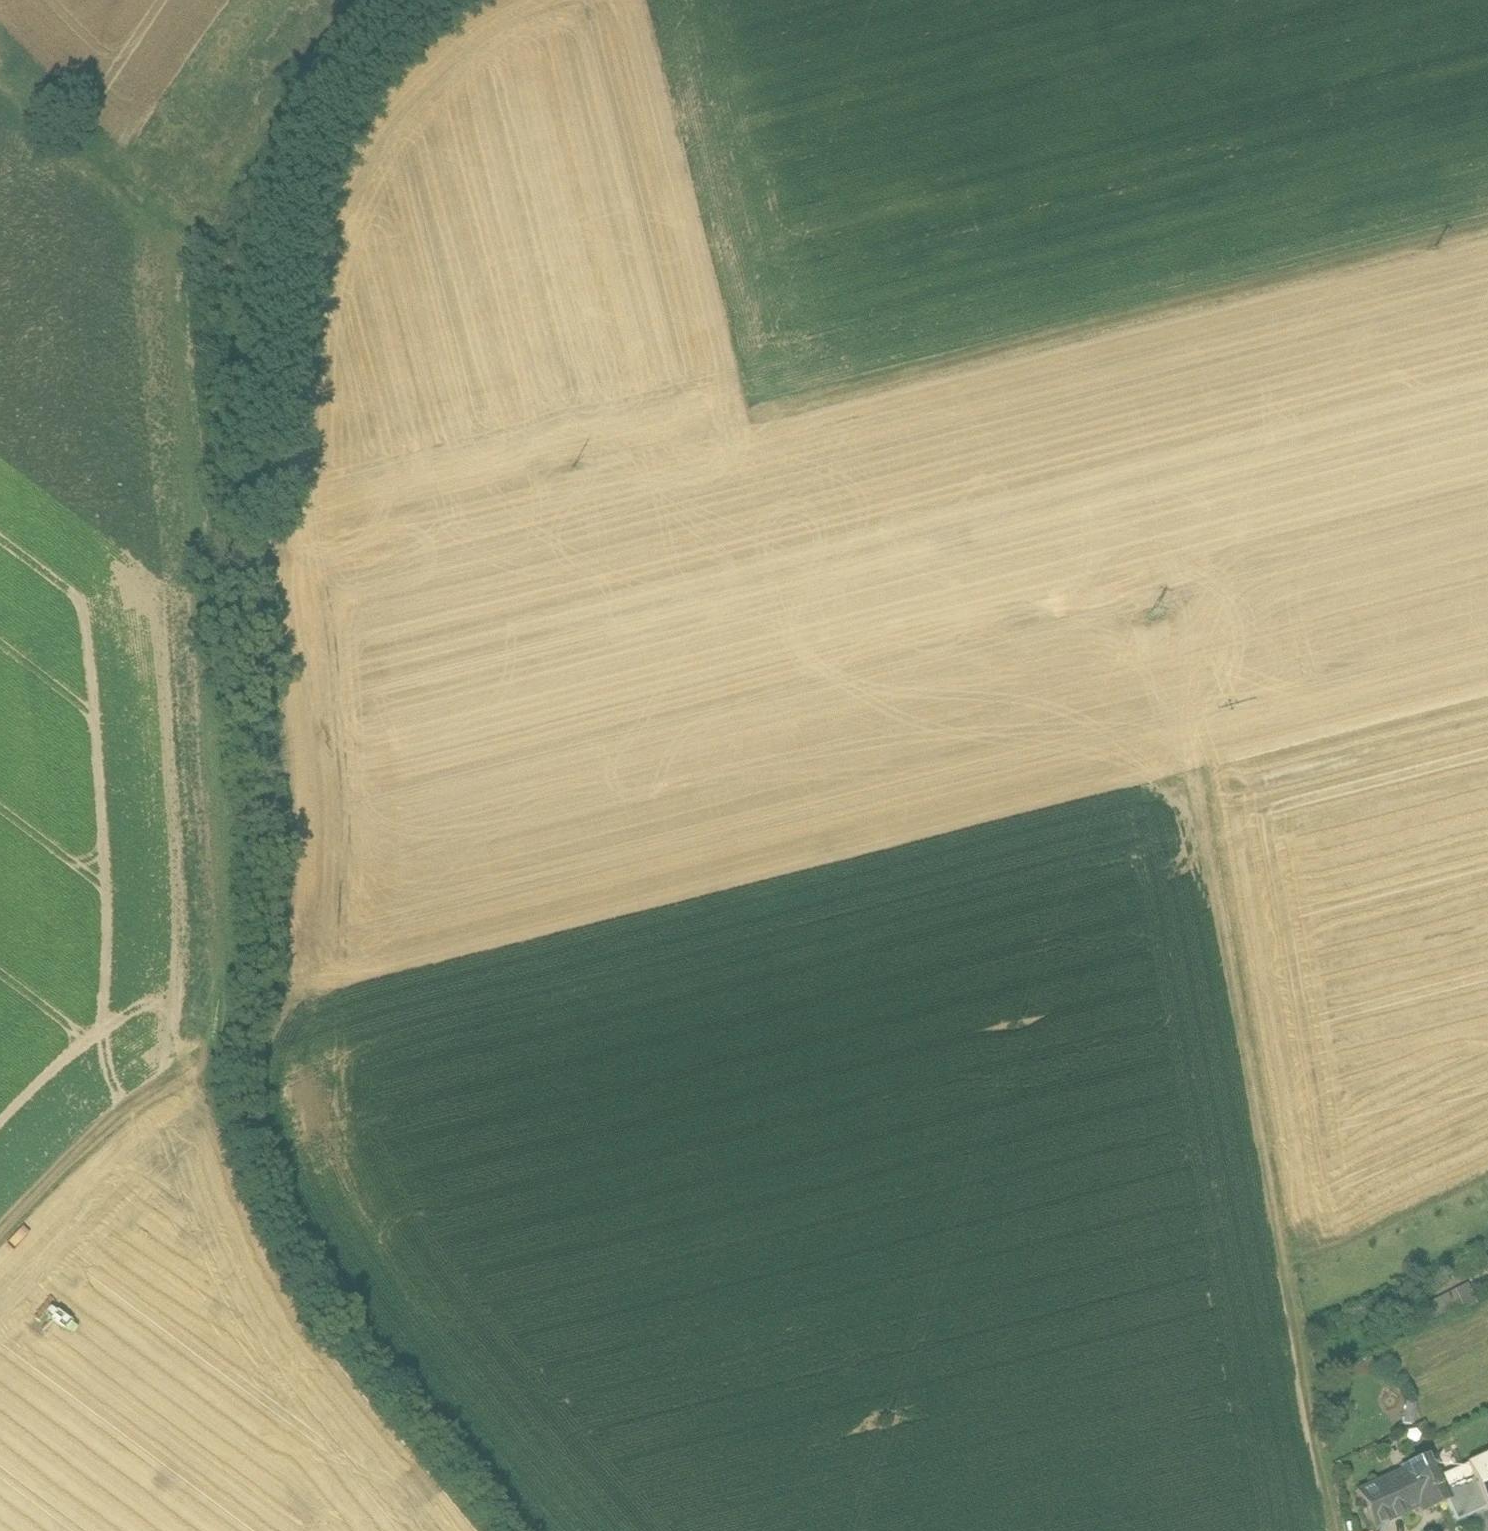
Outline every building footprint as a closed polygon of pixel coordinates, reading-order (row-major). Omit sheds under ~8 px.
[(1468,1280),(1423,1300),(1432,1320),(1476,1299),(1468,1280)] [(1454,1447),(1463,1466),(1467,1464),(1467,1463),(1487,1453),(1487,1431),(1454,1447)] [(1428,1451),(1399,1464),(1401,1469),(1401,1470),(1430,1456),(1428,1451)] [(1467,1463),(1467,1464),(1472,1475),(1486,1506),(1487,1508),(1487,1507),(1487,1453),(1467,1463)] [(1430,1456),(1401,1470),(1401,1469),(1385,1476),(1402,1514),(1418,1507),(1420,1512),(1447,1499),(1446,1498),(1447,1498),(1442,1488),(1444,1488),(1439,1476),(1430,1456)] [(1444,1488),(1442,1488),(1447,1498),(1446,1498),(1447,1499),(1456,1520),(1486,1506),(1472,1475),(1444,1488)] [(1402,1514),(1385,1476),(1355,1489),(1373,1527),(1402,1514)]
